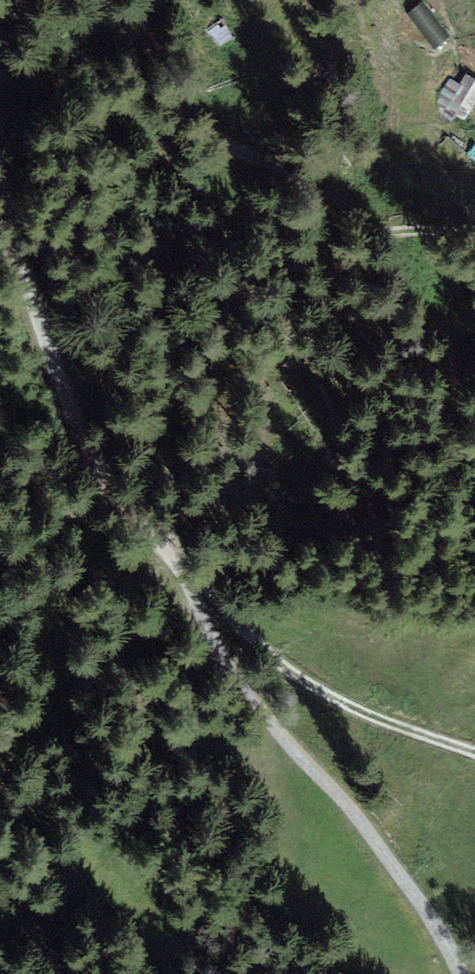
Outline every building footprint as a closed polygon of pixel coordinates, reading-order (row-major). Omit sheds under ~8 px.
[(473,74),(456,97),(474,111),(474,110),(474,75),(473,74)]
